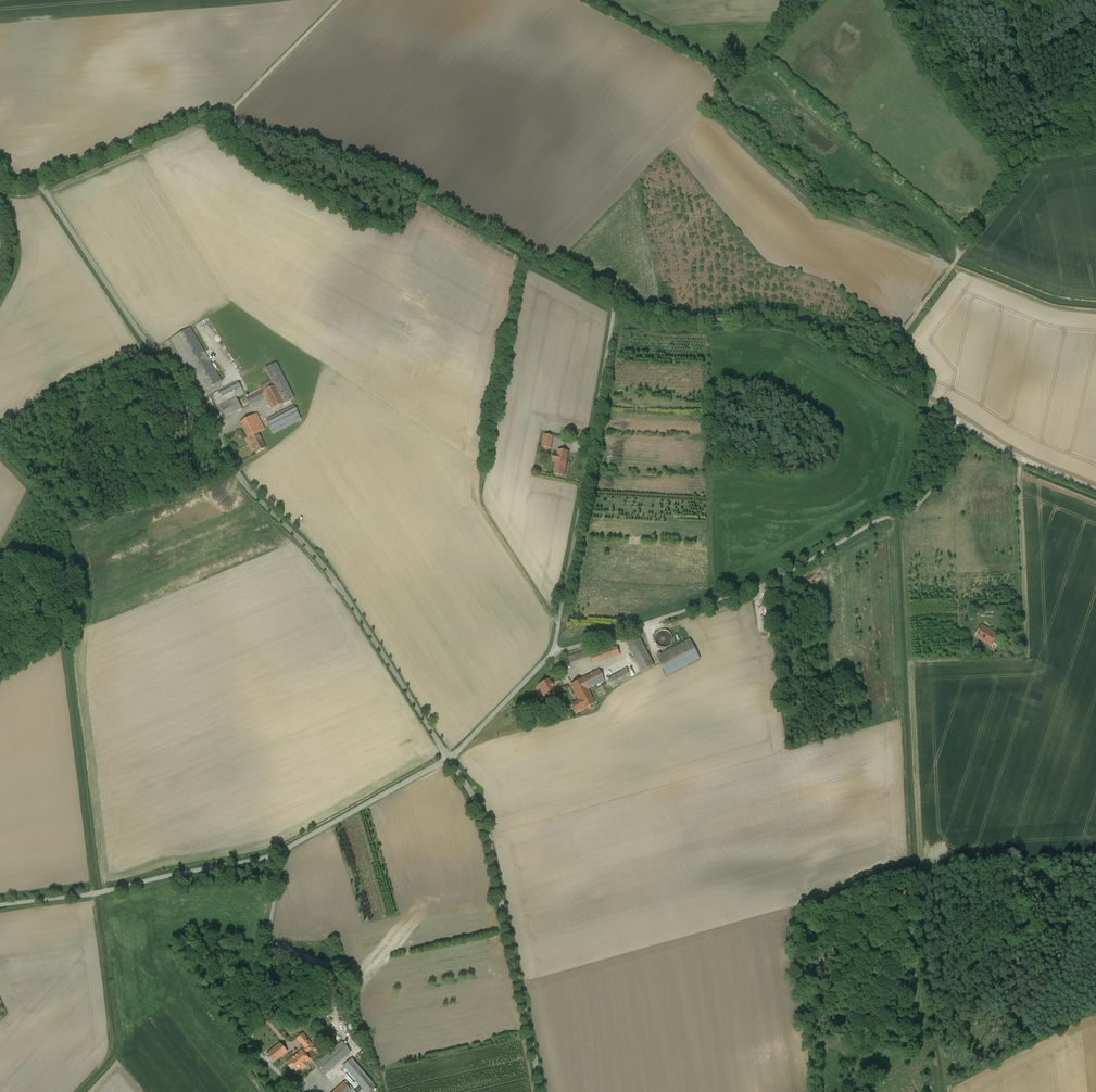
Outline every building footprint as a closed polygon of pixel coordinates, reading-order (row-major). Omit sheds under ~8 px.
[(192,327),(172,338),(202,392),(223,381),(192,327)] [(263,391),(246,400),(249,406),(266,397),(272,410),(294,399),(276,363),(265,369),(272,381),(261,387),(263,391)] [(245,391),(239,381),(215,393),(226,414),(243,406),(238,395),(245,391)] [(294,406),(267,420),(273,433),(300,419),(294,406)] [(240,423),(248,438),(258,433),(264,430),(256,415),(240,423)] [(266,448),(258,433),(248,438),(256,453),(266,448)] [(553,436),(544,435),(542,447),(550,449),(553,436)] [(559,451),(557,460),(567,461),(569,452),(559,451)] [(554,474),(564,476),(567,461),(557,460),(554,474)] [(999,636),(982,625),(975,637),(992,647),(999,636)] [(668,631),(666,630),(663,630),(660,632),(658,633),(657,635),(657,638),(657,642),(659,644),(662,646),(665,646),(667,645),(671,643),(672,641),(672,638),(672,635),(670,632),(668,631)] [(639,636),(627,642),(642,671),(654,665),(639,636)] [(690,640),(657,657),(667,676),(700,659),(690,640)] [(590,654),(591,657),(593,664),(620,654),(617,647),(609,650),(608,648),(590,654)] [(570,664),(591,657),(590,654),(589,650),(567,657),(570,664)] [(626,659),(604,670),(608,679),(627,669),(630,668),(626,659)] [(627,669),(608,679),(612,687),(632,677),(627,669)] [(576,695),(588,689),(604,681),(599,670),(570,684),(576,695)] [(550,683),(548,680),(538,685),(541,690),(542,690),(544,694),(545,694),(546,695),(545,696),(547,700),(556,695),(554,691),(553,692),(553,690),(554,690),(552,687),(553,686),(551,682),(550,683)] [(588,689),(576,695),(579,703),(582,708),(583,709),(595,703),(588,689)] [(582,708),(579,703),(573,706),(576,711),(582,708)] [(297,1039),(302,1044),(307,1039),(303,1034),(297,1039)] [(301,1050),(288,1062),(292,1066),(293,1065),(298,1070),(301,1067),(303,1068),(307,1065),(306,1063),(309,1060),(305,1054),(312,1049),(309,1046),(311,1044),(307,1039),(302,1044),(305,1048),(302,1051),(301,1050)] [(351,1052),(342,1042),(316,1064),(325,1074),(351,1052)] [(274,1063),(287,1052),(280,1044),(266,1055),(274,1063)] [(351,1059),(343,1066),(366,1091),(370,1091),(376,1087),(351,1059)] [(344,1083),(333,1091),(351,1091),(344,1083)]
